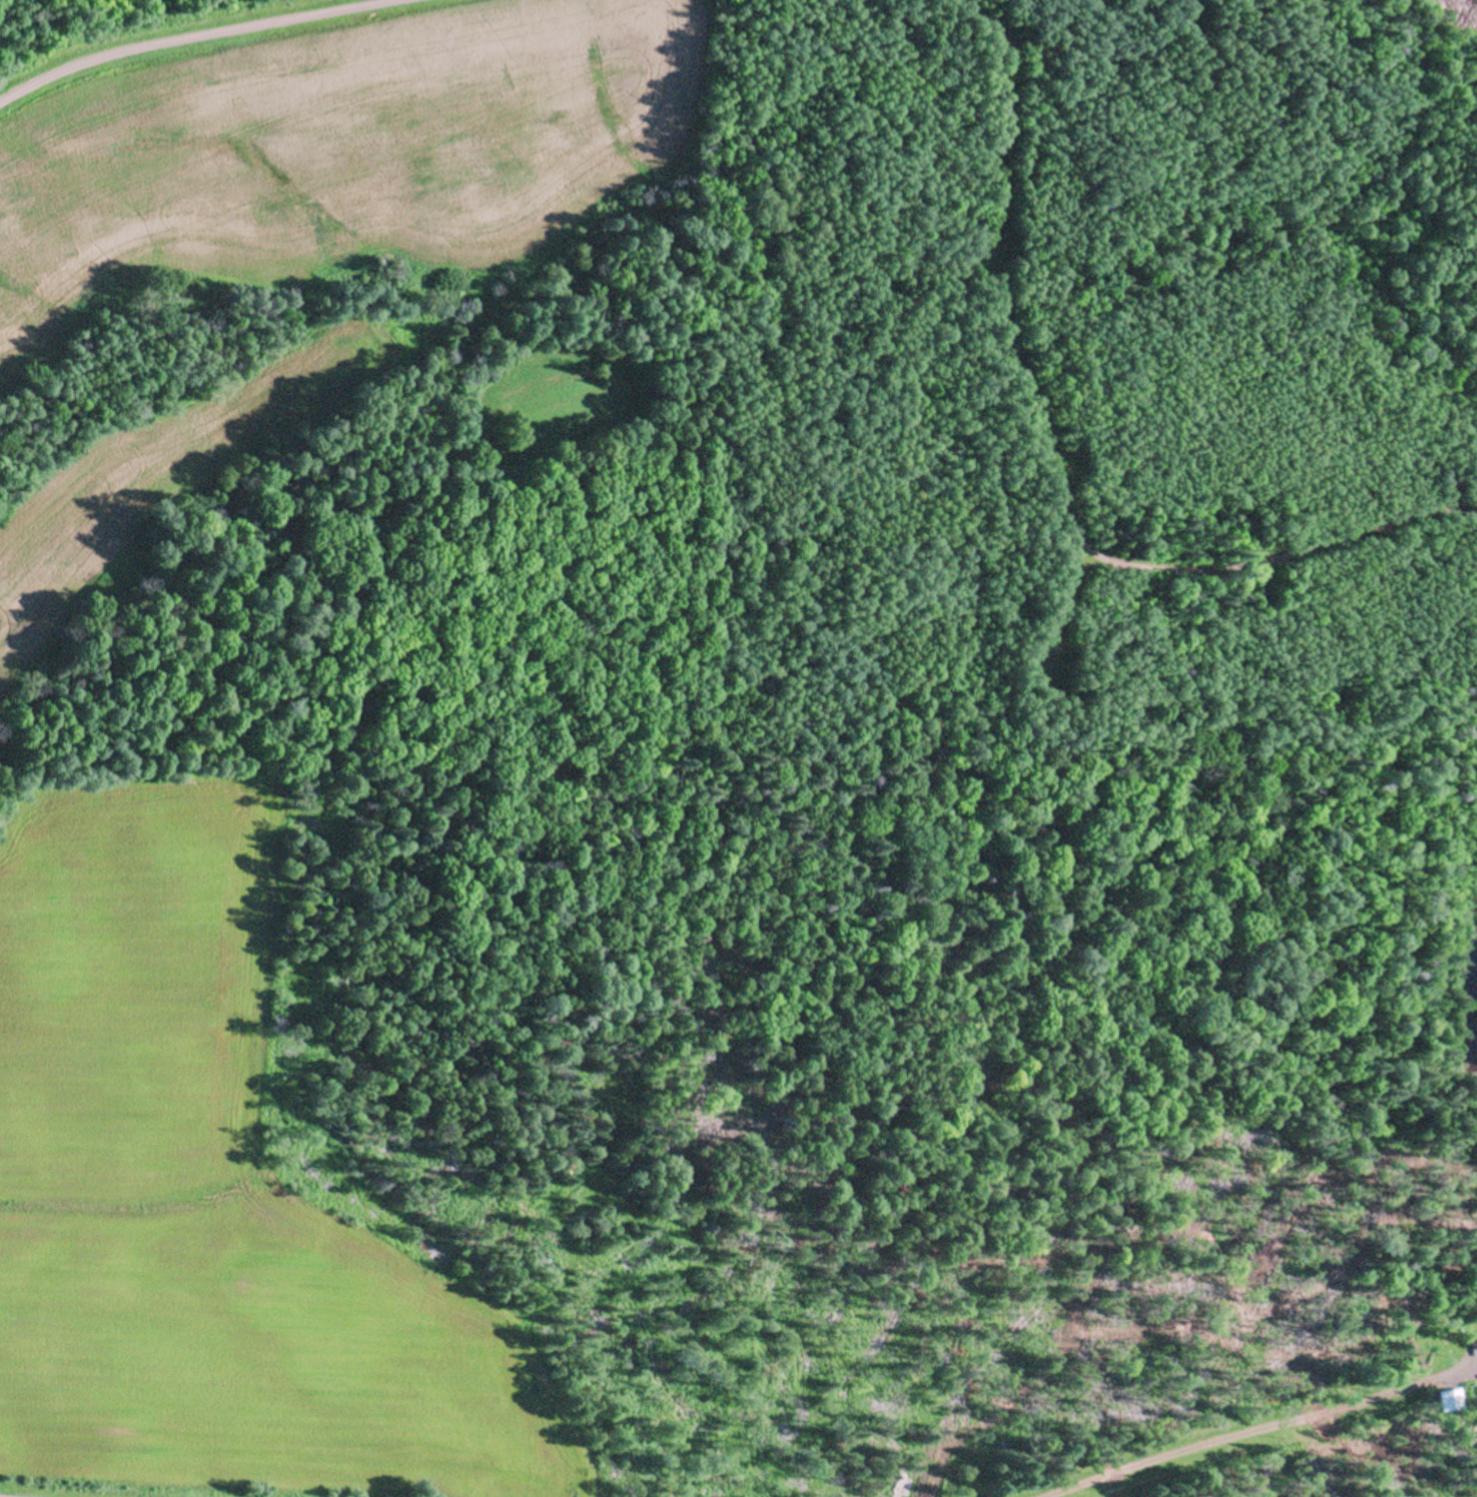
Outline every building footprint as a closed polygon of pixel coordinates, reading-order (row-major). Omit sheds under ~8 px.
[(1461,1387),(1464,1406),(1443,1410),(1439,1391),(1461,1387)]
